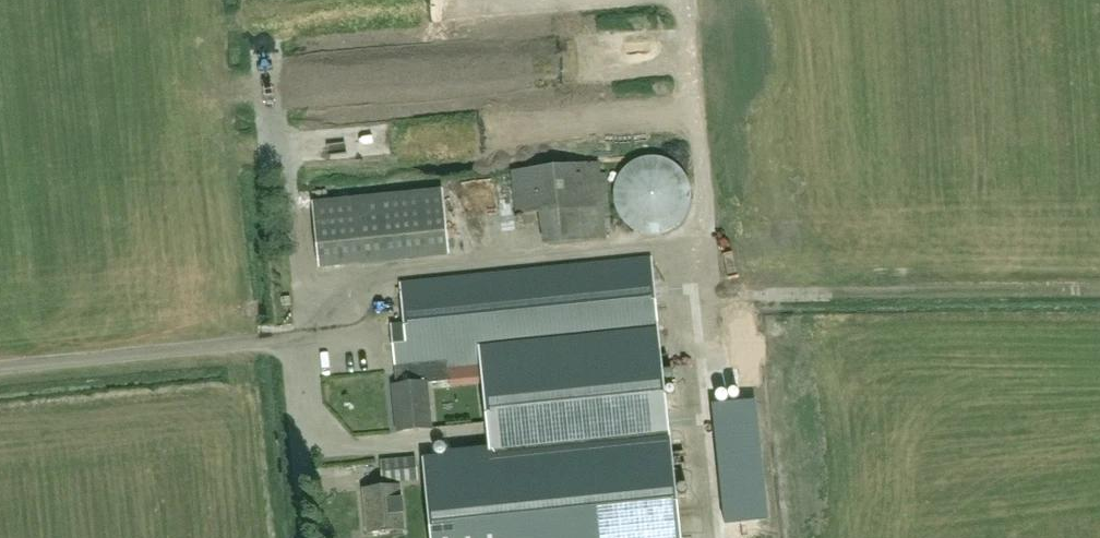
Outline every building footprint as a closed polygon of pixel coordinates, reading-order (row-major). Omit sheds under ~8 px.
[(378,20),(378,0),(365,0),(365,19),(378,20)] [(663,159),(652,158),(644,159),(636,163),(631,165),(626,170),(622,174),(619,179),(617,185),(615,196),(616,207),(618,212),(624,222),(634,230),(639,232),(644,234),(652,235),(657,235),(666,233),(671,230),(680,224),(686,217),(689,208),(691,202),(691,195),(691,190),(689,183),(686,178),(680,169),(674,165),(663,159)] [(543,245),(608,238),(600,162),(511,171),(516,215),(539,214),(543,245)] [(319,268),(450,255),(443,190),(313,203),(319,268)] [(449,368),(482,365),(491,458),(669,440),(651,258),(400,283),(404,323),(391,325),(397,386),(393,387),(398,432),(433,429),(428,383),(450,381),(449,368)] [(753,402),(713,407),(727,524),(767,519),(753,402)] [(383,483),(418,481),(416,458),(381,461),(383,483)] [(368,534),(405,530),(401,487),(364,490),(368,534)]
